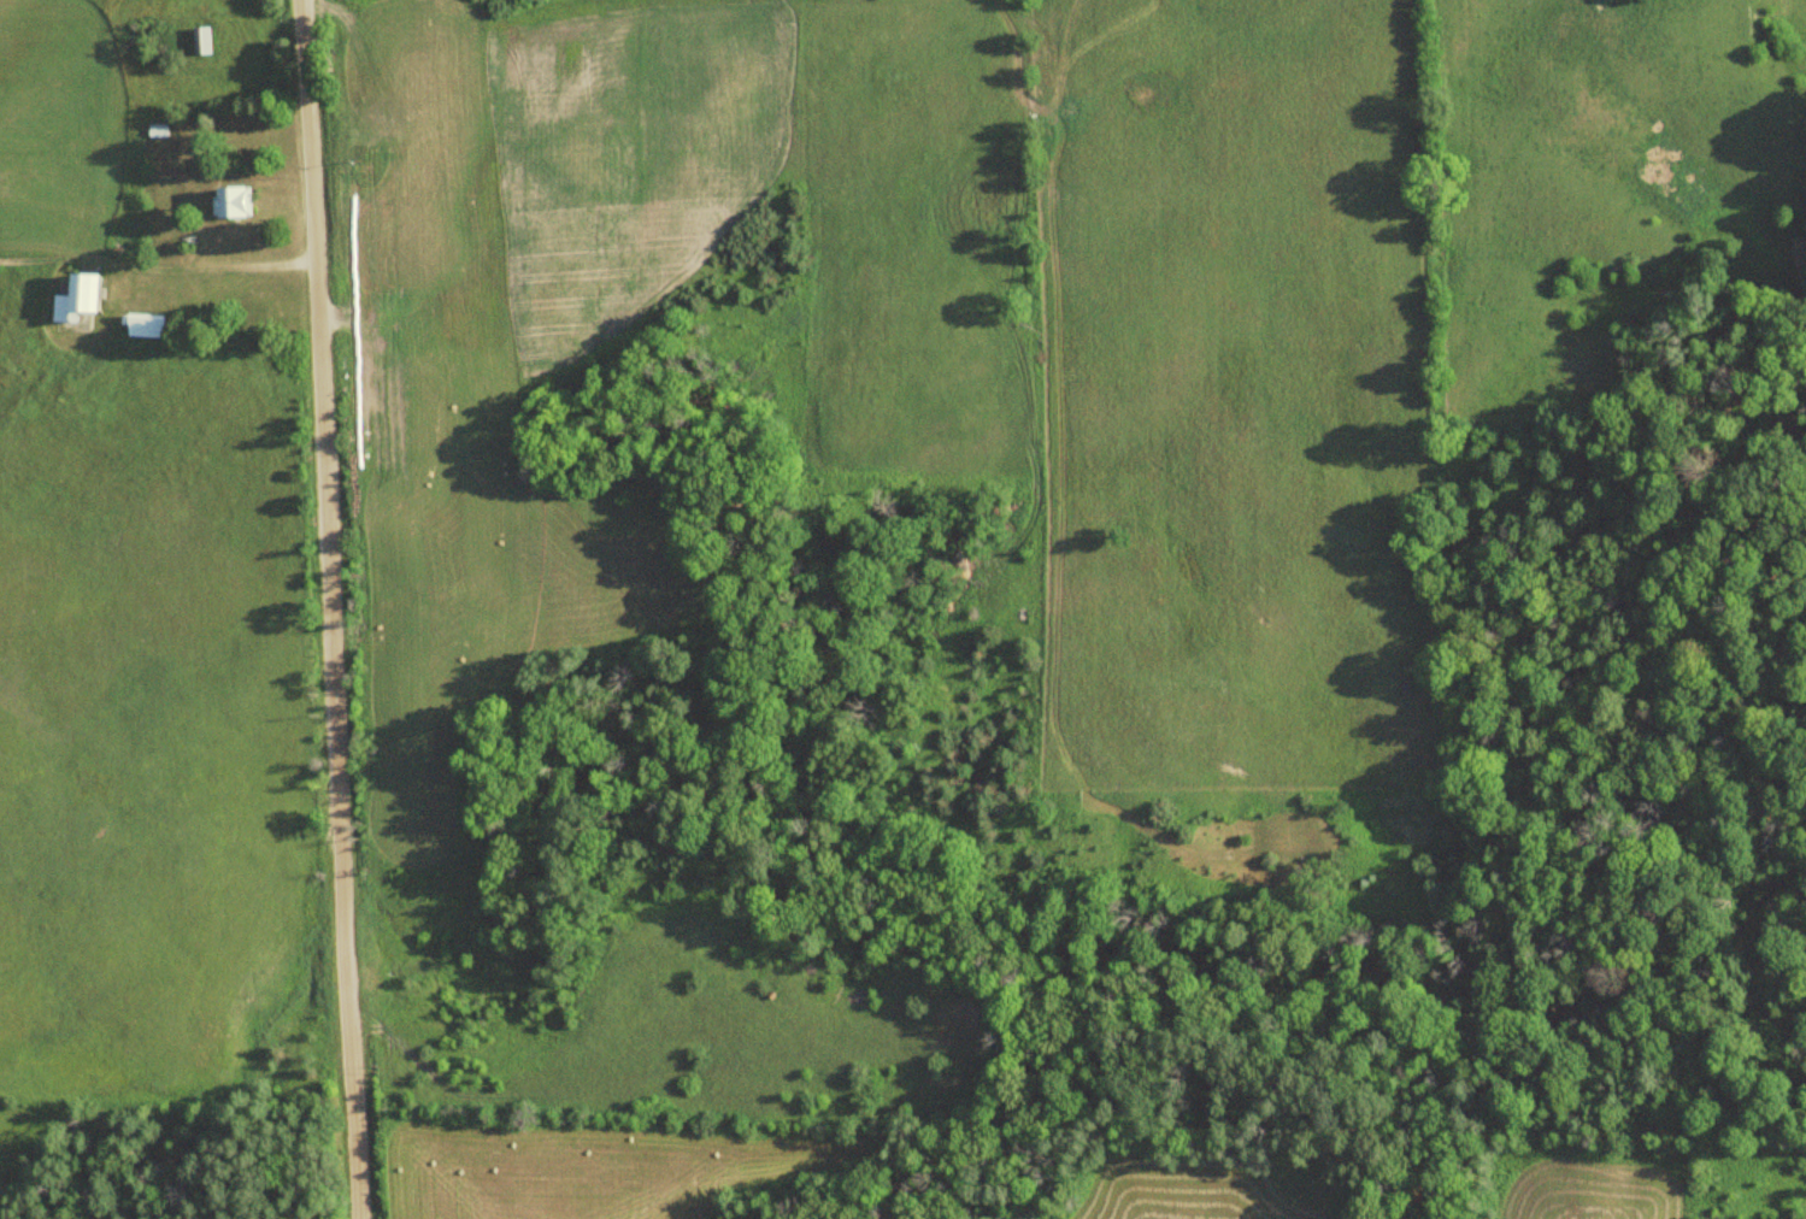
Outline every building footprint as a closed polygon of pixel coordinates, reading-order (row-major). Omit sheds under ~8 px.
[(198,54),(214,54),(214,26),(198,26),(198,54)] [(259,217),(259,187),(220,187),(220,217),(259,217)] [(108,273),(80,273),(80,294),(61,295),(61,321),(95,321),(95,313),(108,313),(108,273)] [(170,314),(133,314),(133,337),(170,337),(170,314)]
